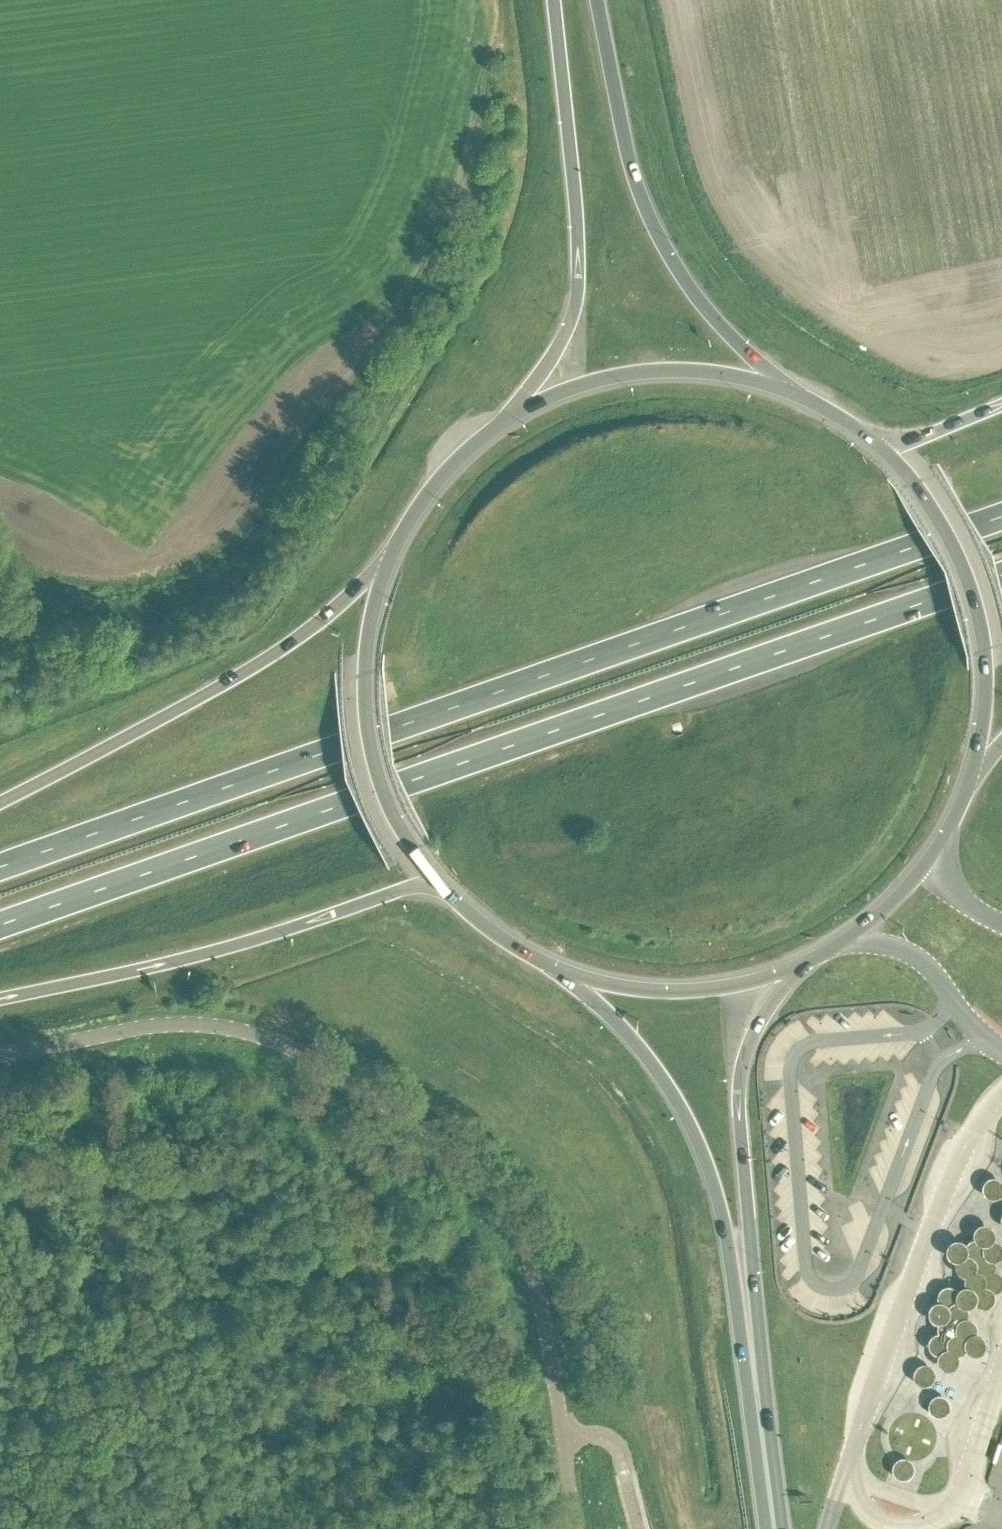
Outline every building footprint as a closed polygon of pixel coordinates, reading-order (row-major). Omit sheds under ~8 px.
[(984,1179),(982,1183),(983,1188),(985,1192),(988,1194),(992,1196),(997,1195),(1001,1193),(1001,1191),(1001,1178),(1001,1177),(999,1175),(995,1174),(991,1174),(986,1176),(984,1179)] [(938,1351),(938,1354),(937,1357),(938,1361),(943,1366),(948,1367),(952,1367),(956,1364),(958,1362),(959,1359),(959,1356),(959,1351),(963,1350),(966,1347),(969,1350),(974,1351),(978,1351),(982,1349),(985,1346),(986,1342),(986,1339),(985,1335),(982,1332),(977,1329),(977,1323),(976,1319),(972,1315),(967,1313),(968,1311),(969,1309),(968,1306),(967,1304),(970,1304),(972,1303),(974,1302),(975,1301),(978,1303),(982,1304),(986,1305),(990,1304),(994,1298),(995,1293),(995,1289),(1000,1287),(1001,1285),(1001,1271),(1000,1269),(995,1267),(996,1263),(995,1259),(998,1257),(1001,1255),(1001,1254),(1001,1240),(1000,1238),(997,1237),(995,1236),(995,1230),(994,1226),(991,1222),(987,1220),(982,1220),(978,1222),(975,1224),(974,1227),(973,1230),(974,1236),(971,1237),(969,1238),(968,1239),(966,1241),(963,1238),(961,1236),(958,1236),(954,1236),(951,1237),(949,1240),(947,1243),(947,1247),(947,1251),(949,1254),(951,1257),(956,1258),(955,1261),(955,1264),(956,1267),(957,1270),(961,1272),(965,1273),(964,1278),(965,1282),(960,1283),(957,1287),(952,1284),(950,1283),(947,1283),(944,1284),(942,1285),(939,1288),(938,1293),(938,1298),(933,1299),(929,1303),(928,1308),(929,1313),(932,1319),(938,1320),(937,1325),(938,1329),(935,1329),(932,1331),(930,1334),(929,1337),(928,1340),(929,1343),(930,1347),(932,1349),(935,1351),(938,1351)] [(917,1364),(915,1368),(913,1372),(914,1376),(916,1380),(919,1382),(923,1384),(927,1384),(932,1381),(934,1378),(936,1374),(935,1370),(933,1366),(930,1363),(926,1362),(921,1362),(917,1364)] [(932,1394),(929,1398),(928,1402),(928,1406),(930,1410),(934,1413),(938,1414),(942,1414),(946,1412),(949,1409),(950,1404),(950,1400),(948,1396),(945,1393),(940,1392),(936,1392),(932,1394)] [(896,1457),(893,1460),(892,1464),(892,1469),(894,1472),(898,1475),(902,1477),(906,1476),(910,1474),(913,1471),(914,1467),(914,1462),(912,1459),(908,1456),(904,1455),(900,1455),(896,1457)]
